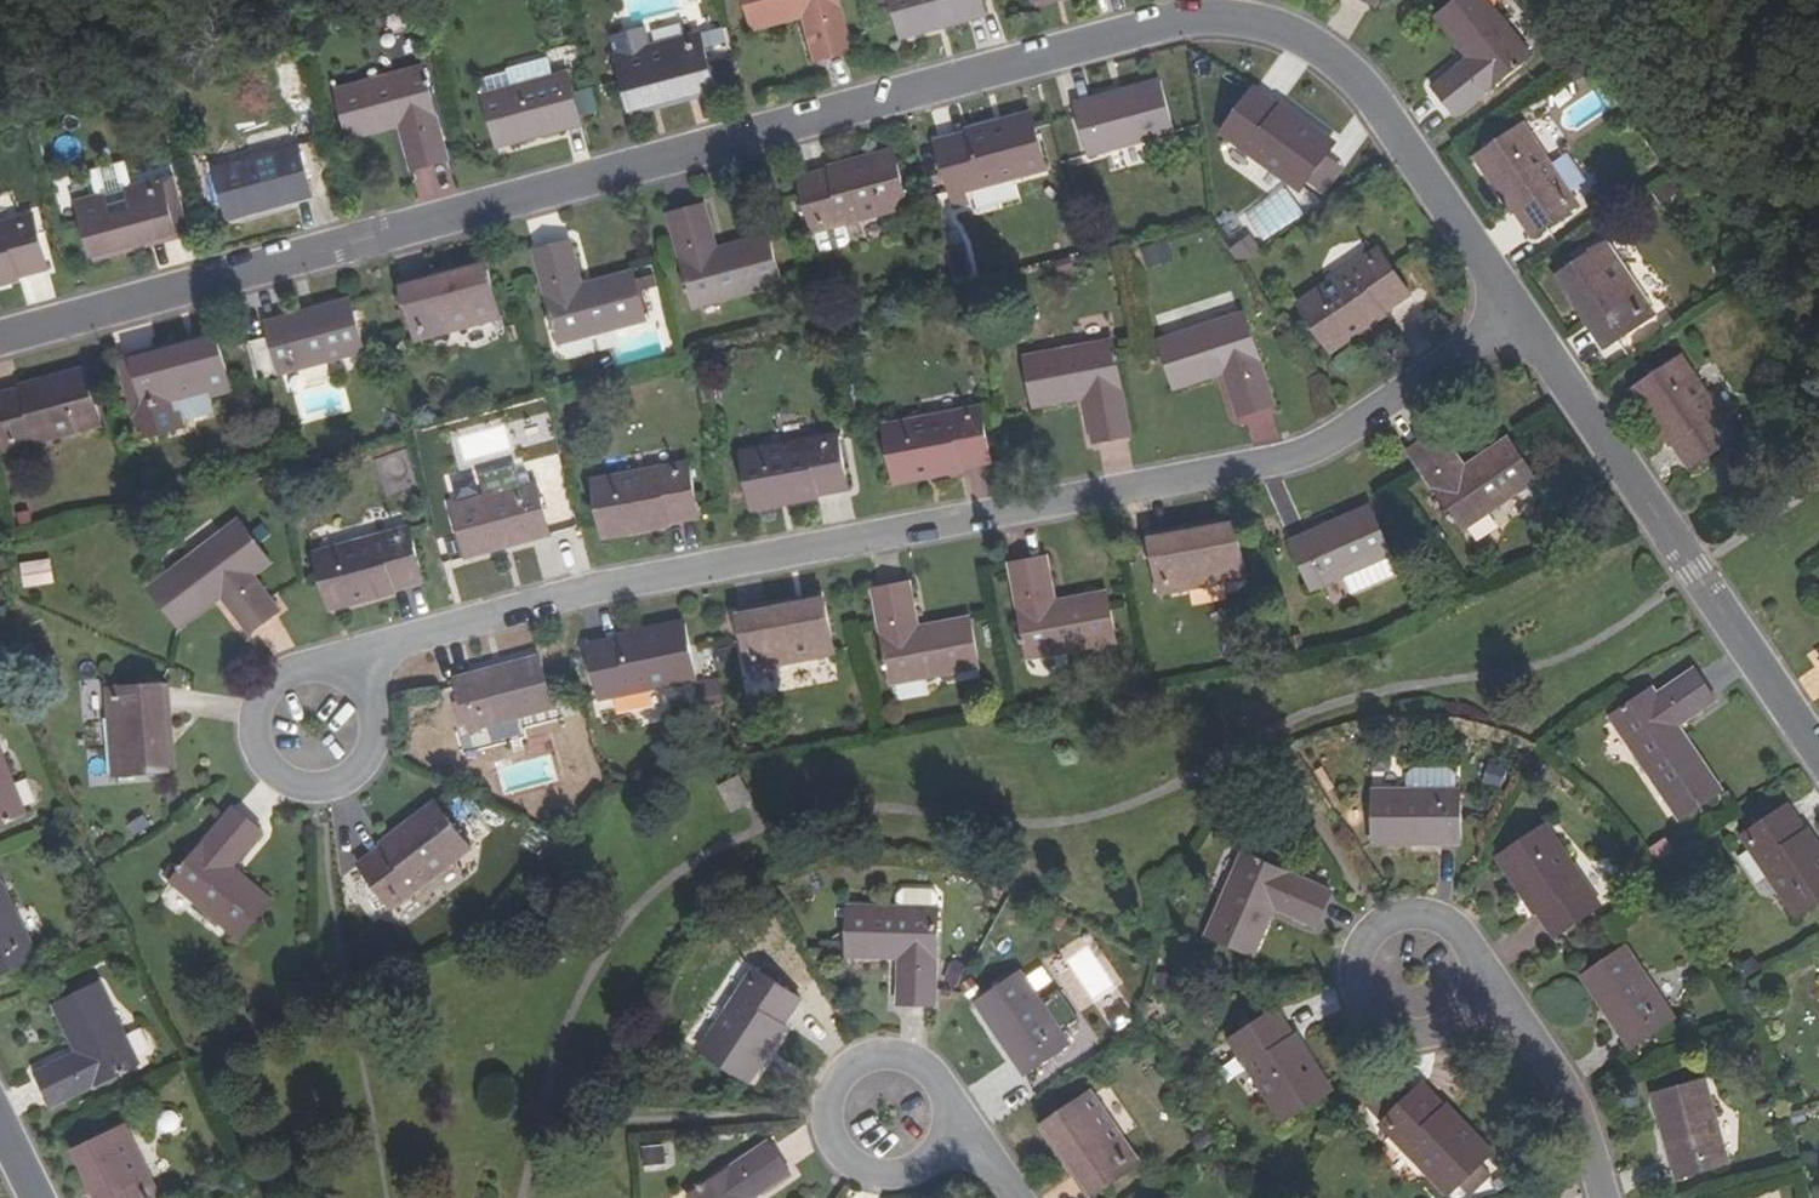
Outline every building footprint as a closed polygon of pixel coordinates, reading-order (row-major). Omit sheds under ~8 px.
[(839,0),(744,0),(752,28),(803,13),(815,57),(851,48),(839,0)] [(980,0),(890,0),(900,35),(983,11),(980,0)] [(1476,60),(1438,87),(1458,116),(1538,60),(1497,0),(1464,0),(1445,13),(1476,60)] [(613,54),(626,103),(682,88),(684,95),(713,87),(698,31),(613,54)] [(296,61),(273,64),(278,98),(300,95),(296,61)] [(446,158),(421,66),(333,89),(347,136),(400,123),(412,168),(446,158)] [(582,124),(568,74),(482,96),(497,147),(582,124)] [(1172,132),(1158,80),(1073,104),(1088,156),(1172,132)] [(595,87),(580,89),(584,114),(599,112),(595,87)] [(1331,146),(1253,87),(1219,134),(1298,191),(1331,146)] [(628,109),(684,95),(682,88),(626,103),(628,109)] [(1046,173),(1032,120),(937,145),(954,211),(969,207),(966,195),(1046,173)] [(1580,202),(1525,122),(1477,154),(1532,235),(1580,202)] [(312,195),(298,143),(213,168),(228,218),(312,195)] [(908,209),(893,155),(799,181),(814,234),(816,234),(848,225),(908,209)] [(74,200),(88,249),(142,234),(144,240),(175,231),(172,220),(185,217),(173,173),(74,200)] [(715,253),(702,206),(667,216),(693,309),(781,286),(768,238),(715,253)] [(32,213),(0,221),(0,279),(47,266),(32,213)] [(190,234),(185,217),(172,220),(175,231),(144,240),(142,234),(88,249),(91,261),(190,234)] [(848,225),(816,234),(822,255),(849,247),(852,242),(848,225)] [(582,285),(569,240),(532,250),(560,343),(647,319),(634,270),(582,285)] [(1605,241),(1564,268),(1596,315),(1590,319),(1608,345),(1654,313),(1605,241)] [(1145,248),(1149,264),(1172,258),(1167,242),(1145,248)] [(1409,293),(1377,247),(1295,302),(1327,348),(1409,293)] [(431,278),(433,286),(488,271),(486,263),(431,278)] [(1557,272),(1590,319),(1596,315),(1564,268),(1557,272)] [(431,278),(401,286),(416,340),(500,318),(488,271),(433,286),(431,278)] [(364,352),(350,301),(264,324),(279,375),(364,352)] [(1271,399),(1237,309),(1151,340),(1169,386),(1219,367),(1236,412),(1271,399)] [(129,355),(131,360),(161,352),(163,359),(218,344),(214,331),(129,355)] [(1127,434),(1109,340),(1019,356),(1029,404),(1082,395),(1091,440),(1127,434)] [(161,352),(131,360),(134,371),(121,374),(140,442),(183,430),(176,406),(231,391),(218,344),(163,359),(161,352)] [(1736,435),(1681,353),(1634,385),(1690,466),(1736,435)] [(129,355),(117,358),(121,374),(134,371),(131,360),(129,355)] [(86,372),(0,396),(0,431),(6,451),(101,425),(86,372)] [(983,461),(972,406),(875,423),(885,479),(983,461)] [(1464,466),(1438,429),(1408,449),(1462,529),(1538,477),(1510,436),(1464,466)] [(848,486),(837,432),(740,449),(751,504),(848,486)] [(699,515),(688,460),(590,478),(602,533),(699,515)] [(549,531),(535,480),(449,504),(464,554),(549,531)] [(1393,555),(1371,506),(1291,540),(1312,589),(1344,576),(1352,595),(1397,576),(1389,557),(1393,555)] [(1178,533),(1180,540),(1235,530),(1233,522),(1178,533)] [(425,580),(409,525),(315,552),(330,605),(425,580)] [(1178,533),(1147,538),(1157,593),(1244,577),(1235,530),(1180,540),(1178,533)] [(273,612),(214,535),(141,591),(172,631),(216,598),(244,635),(273,612)] [(21,562),(25,588),(55,583),(51,557),(21,562)] [(1052,602),(1043,557),(1007,563),(1026,658),(1115,641),(1105,592),(1052,602)] [(915,628),(905,582),(868,588),(887,683),(976,667),(968,618),(915,628)] [(763,609),(764,615),(821,605),(820,598),(763,609)] [(763,609),(734,614),(744,668),(831,653),(821,605),(764,615),(763,609)] [(698,670),(684,616),(588,641),(604,695),(698,670)] [(552,706),(537,656),(453,680),(468,731),(552,706)] [(1660,695),(1654,686),(1610,715),(1680,819),(1721,792),(1677,726),(1716,701),(1696,670),(1660,695)] [(163,680),(106,685),(113,773),(163,770),(158,714),(165,713),(163,680)] [(165,713),(158,714),(163,770),(169,769),(165,713)] [(1409,771),(1409,787),(1456,785),(1456,770),(1409,771)] [(16,812),(0,774),(0,819),(16,812)] [(741,776),(721,784),(732,812),(752,804),(741,776)] [(1461,842),(1460,790),(1371,789),(1372,843),(1461,842)] [(472,845),(437,801),(360,863),(395,906),(472,845)] [(1788,805),(1741,836),(1796,917),(1818,902),(1818,851),(1788,805)] [(257,837),(231,810),(161,876),(224,943),(260,909),(223,869),(257,837)] [(1600,903),(1544,822),(1499,855),(1555,935),(1600,903)] [(1328,892),(1240,856),(1204,942),(1250,960),(1273,910),(1315,926),(1328,892)] [(355,865),(338,878),(374,922),(390,909),(355,865)] [(5,877),(0,879),(0,976),(43,955),(5,877)] [(896,906),(936,907),(935,895),(930,889),(902,888),(896,893),(896,906)] [(843,905),(843,955),(897,957),(896,1003),(934,1004),(936,907),(896,906),(843,905)] [(1677,1016),(1626,944),(1582,974),(1632,1046),(1677,1016)] [(800,1000),(755,968),(698,1049),(744,1080),(800,1000)] [(1070,1043),(1020,971),(976,1001),(1026,1074),(1070,1043)] [(52,1005),(76,1053),(34,1074),(49,1106),(138,1064),(98,983),(52,1005)] [(1327,1094),(1272,1011),(1225,1043),(1279,1124),(1327,1094)] [(1729,1161),(1703,1077),(1652,1092),(1678,1176),(1729,1161)] [(1496,1148),(1424,1083),(1386,1124),(1460,1189),(1496,1148)] [(1090,1089),(1049,1117),(1081,1163),(1076,1167),(1094,1193),(1140,1162),(1090,1089)] [(1043,1120),(1076,1167),(1081,1163),(1049,1117),(1043,1120)] [(81,1147),(105,1196),(101,1197),(160,1197),(124,1126),(81,1147)] [(767,1142),(687,1195),(689,1197),(749,1197),(748,1197),(787,1171),(767,1142)] [(668,1143),(643,1146),(646,1165),(671,1162),(668,1143)] [(97,1197),(101,1197),(105,1196),(81,1147),(73,1151),(97,1197)]
